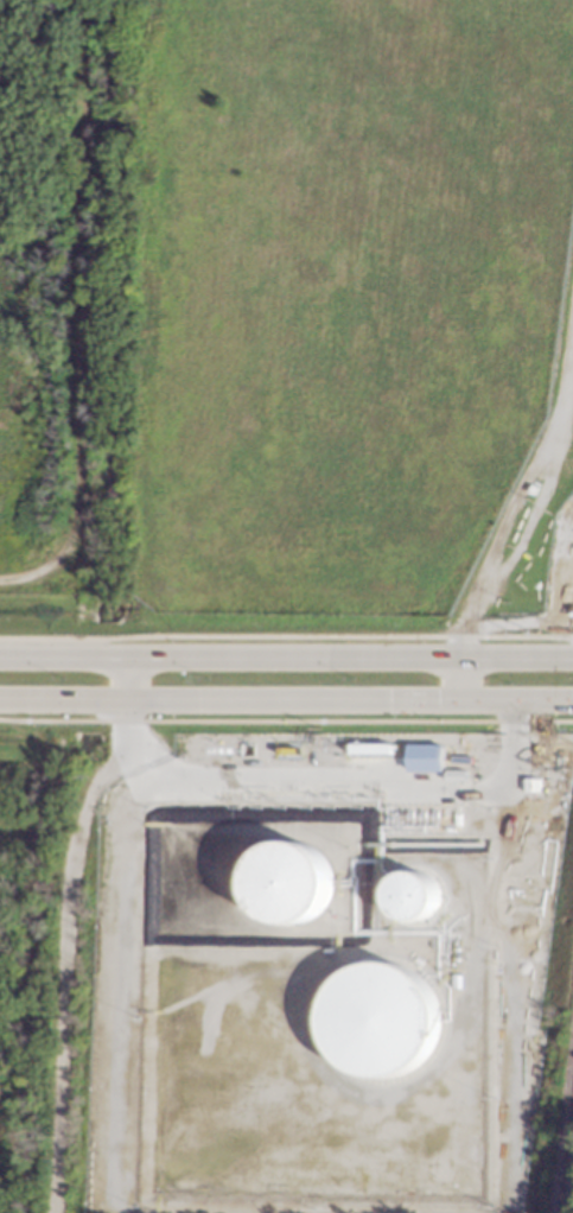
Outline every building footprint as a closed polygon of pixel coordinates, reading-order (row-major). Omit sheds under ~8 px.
[(445,771),(409,770),(409,742),(446,743),(445,771)] [(466,780),(446,780),(446,769),(466,768),(466,780)] [(540,790),(526,790),(526,776),(540,776),(540,790)] [(323,910),(312,919),(299,923),(286,925),(273,920),(261,912),(254,901),(250,887),(252,874),(256,862),(266,851),(276,845),(289,843),(304,844),(316,850),(325,859),(330,871),(332,884),(330,898),(323,910)] [(433,915),(426,921),(418,923),(409,923),(401,920),(394,914),(390,907),(388,898),(389,890),(393,883),(399,876),(407,872),(415,871),(424,874),(431,877),(437,883),(439,891),(440,900),(438,908),(433,915)] [(425,1060),(409,1073),(391,1079),(371,1079),(354,1073),(338,1061),(327,1046),(323,1027),(324,1008),(332,990),(344,976),(362,966),(381,963),(400,966),(416,974),(429,989),(438,1006),(439,1025),(434,1044),(425,1060)] [(461,984),(452,984),(452,970),(461,969),(461,984)]
